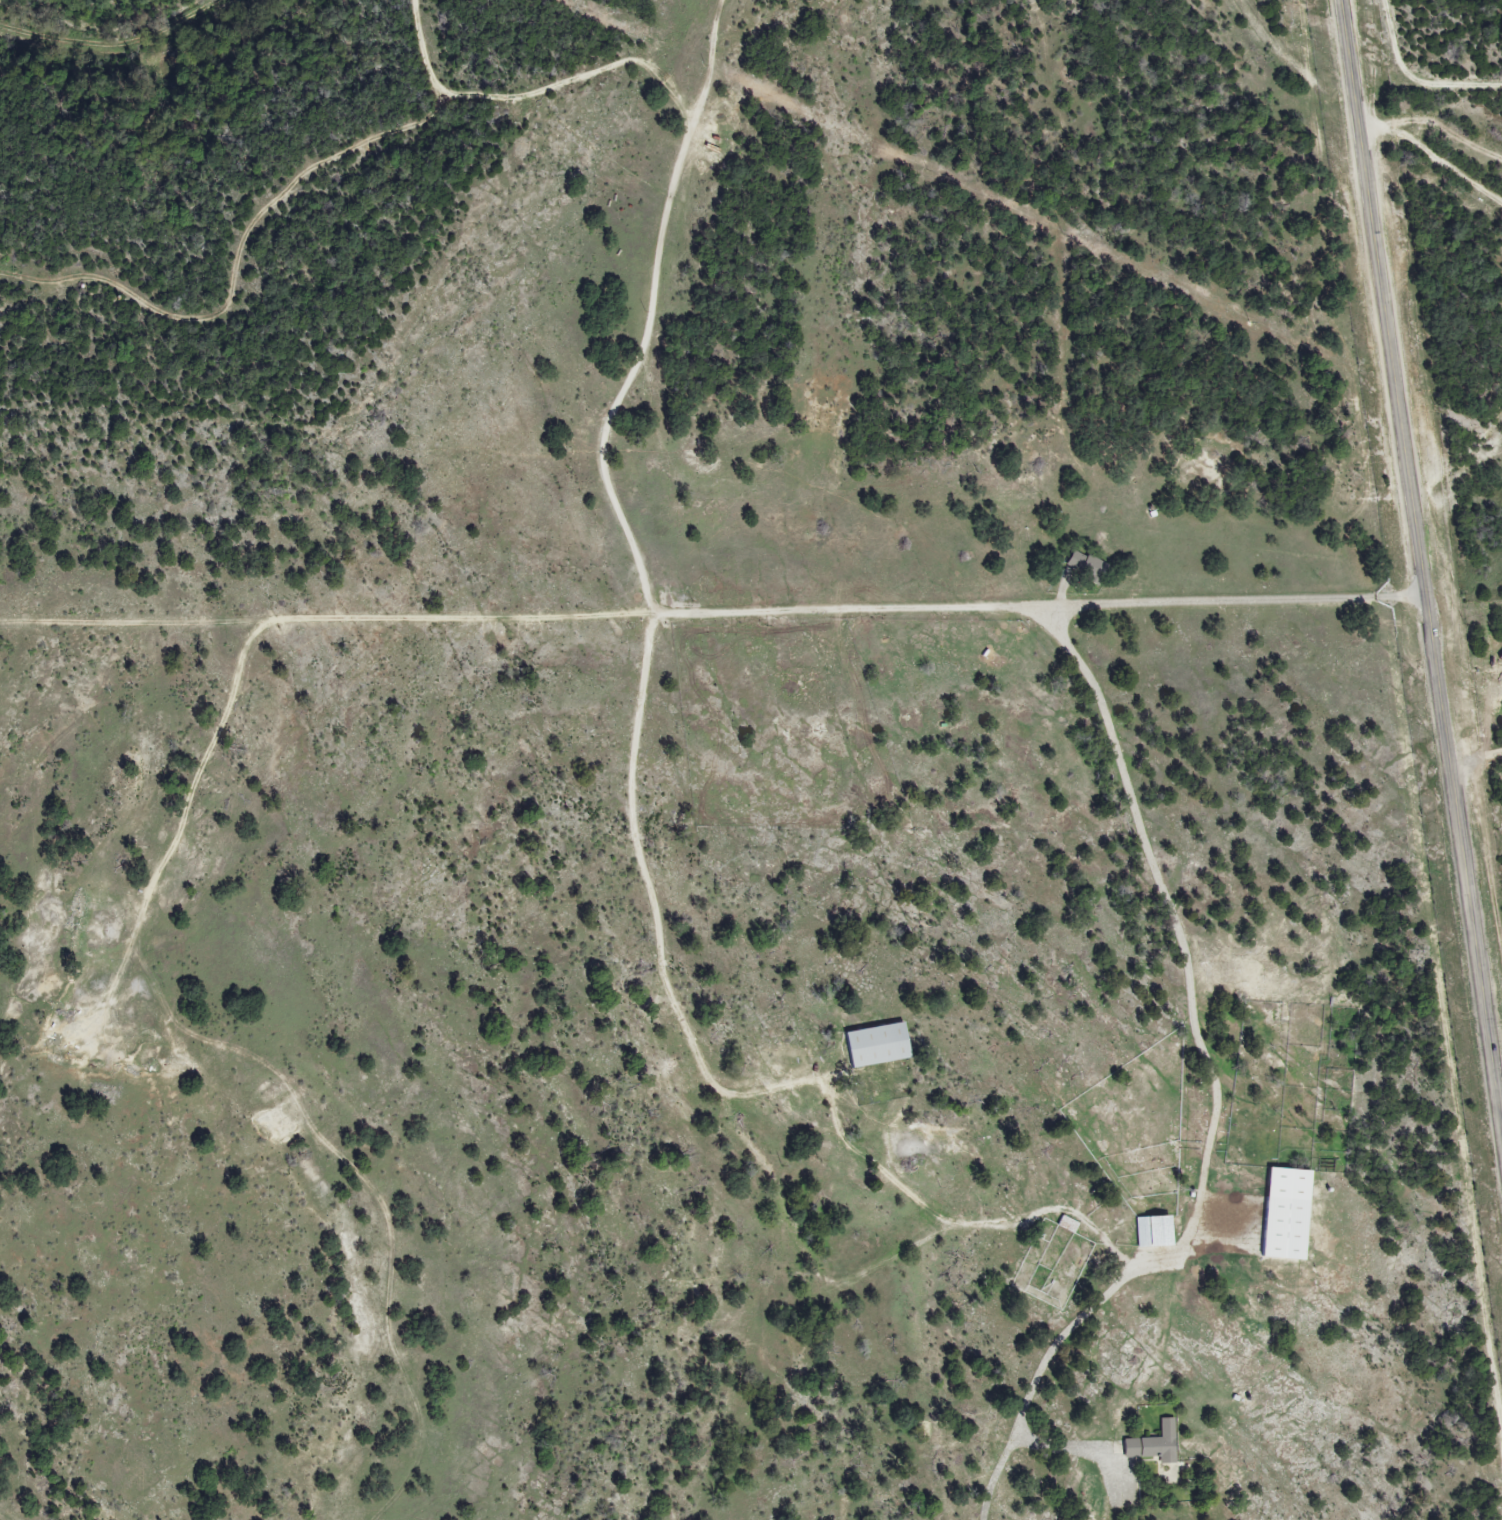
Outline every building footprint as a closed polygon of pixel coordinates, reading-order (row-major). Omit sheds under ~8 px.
[(1066,569),(1099,580),(1106,561),(1073,550),(1066,569)] [(845,1032),(851,1068),(910,1059),(904,1022),(845,1032)] [(1306,1260),(1311,1170),(1268,1168),(1264,1257),(1306,1260)] [(1172,1246),(1171,1216),(1137,1217),(1137,1247),(1172,1246)] [(1175,1418),(1160,1418),(1161,1438),(1124,1439),(1125,1458),(1160,1457),(1160,1464),(1176,1463),(1175,1418)]
